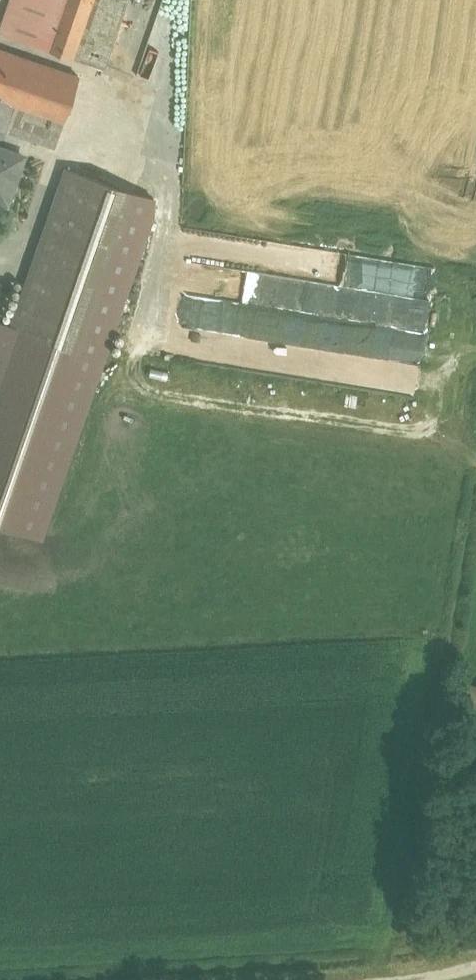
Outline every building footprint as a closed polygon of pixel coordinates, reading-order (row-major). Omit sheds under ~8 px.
[(0,30),(0,32),(43,47),(59,0),(10,0),(0,30)] [(43,47),(77,59),(97,0),(59,0),(43,47)] [(0,49),(0,101),(11,105),(18,107),(10,130),(55,146),(79,76),(0,49)] [(0,101),(0,139),(11,105),(0,101)] [(6,200),(23,153),(0,145),(0,198),(6,200)] [(134,191),(66,168),(10,328),(79,351),(134,191)] [(384,292),(389,260),(321,250),(316,281),(384,292)] [(394,279),(392,292),(428,298),(433,268),(397,262),(395,279),(394,279)] [(426,324),(427,297),(389,295),(387,322),(426,324)] [(377,358),(372,388),(416,394),(425,331),(308,314),(303,347),(377,358)]
